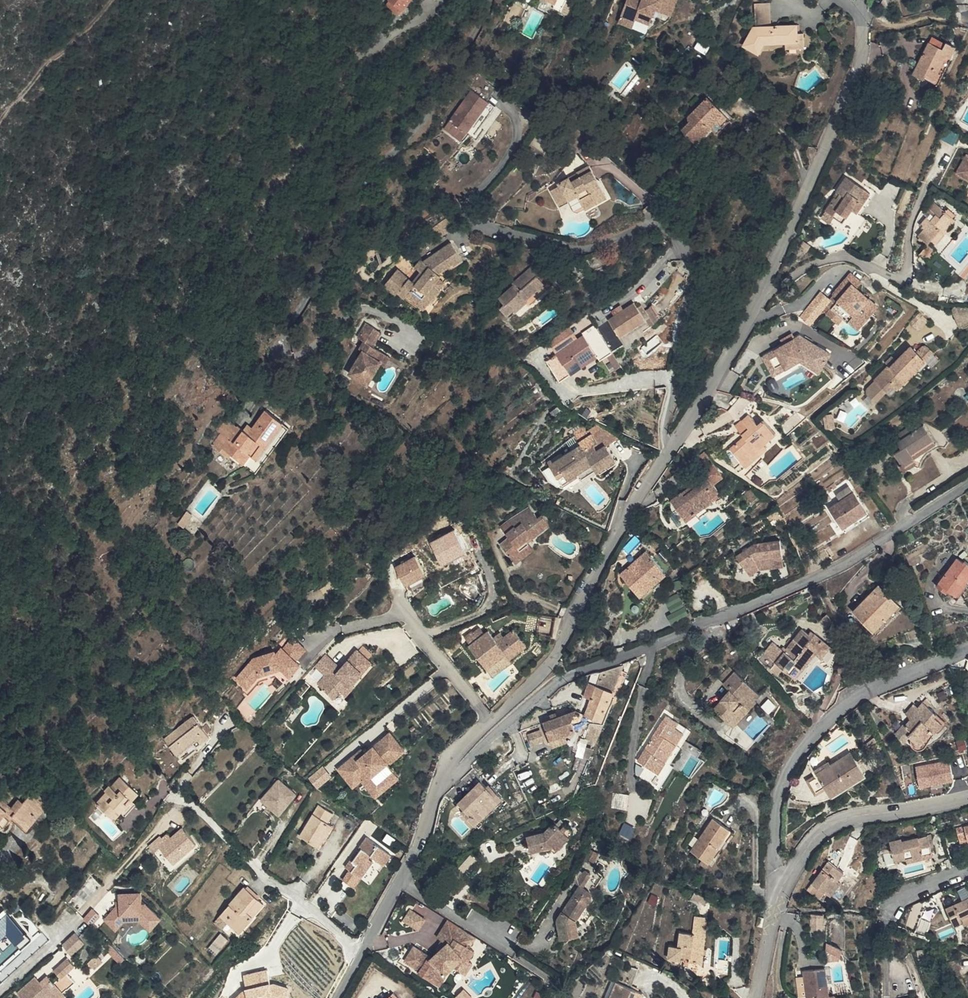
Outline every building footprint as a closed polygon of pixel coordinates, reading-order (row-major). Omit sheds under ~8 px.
[(385,6),(402,16),(414,0),(389,0),(385,6)] [(535,4),(538,1),(556,11),(564,0),(528,0),(535,4)] [(622,20),(634,24),(636,17),(651,22),(656,6),(670,11),(673,0),(628,0),(622,20)] [(766,25),(784,24),(783,12),(766,13),(766,25)] [(766,37),(785,36),(784,24),(766,25),(766,37)] [(811,52),(811,42),(811,35),(785,36),(766,37),(762,38),(751,57),(762,65),(771,50),(784,49),(785,54),(797,53),(811,52)] [(944,35),(941,42),(947,45),(945,50),(931,43),(914,73),(924,79),(927,74),(937,78),(949,55),(952,57),(957,46),(949,42),(950,38),(944,35)] [(596,42),(602,45),(606,39),(600,36),(596,42)] [(933,39),(931,43),(945,50),(947,45),(941,42),(933,39)] [(596,42),(589,53),(597,57),(604,47),(602,45),(596,42)] [(953,58),(952,57),(949,55),(937,78),(927,74),(924,79),(939,86),(953,58)] [(471,77),(463,88),(471,95),(476,81),(471,77)] [(471,95),(479,101),(487,89),(476,81),(471,95)] [(463,88),(441,119),(453,128),(465,112),(471,95),(463,88)] [(453,128),(459,132),(479,101),(471,95),(465,112),(453,128)] [(479,101),(459,132),(466,136),(487,107),(479,101)] [(691,152),(703,139),(710,130),(717,136),(724,127),(701,106),(679,130),(682,134),(676,139),(691,152)] [(453,128),(441,119),(435,127),(446,135),(447,134),(453,128)] [(459,132),(453,128),(447,134),(446,135),(453,140),(459,132)] [(709,145),(717,136),(710,130),(703,139),(709,145)] [(550,190),(540,195),(549,212),(559,208),(563,213),(573,209),(576,215),(597,205),(580,173),(548,187),(550,190)] [(823,208),(832,214),(841,220),(850,208),(852,209),(859,183),(844,173),(833,189),(835,191),(823,208)] [(852,209),(854,210),(868,189),(859,183),(852,209)] [(854,210),(859,213),(873,192),(868,189),(854,210)] [(942,229),(945,231),(956,217),(952,214),(955,211),(948,207),(945,210),(933,201),(928,207),(936,214),(932,219),(928,216),(921,224),(925,228),(919,236),(930,244),(934,238),(942,229)] [(832,214),(823,208),(819,216),(827,221),(832,214)] [(444,224),(431,233),(438,244),(451,235),(444,224)] [(938,241),(945,231),(942,229),(934,238),(938,241)] [(932,259),(937,253),(939,250),(930,244),(923,254),(932,259)] [(424,271),(418,280),(422,283),(414,294),(398,283),(388,298),(400,306),(402,303),(410,309),(413,306),(427,315),(439,298),(433,294),(439,287),(442,284),(439,281),(450,271),(454,275),(462,267),(450,252),(424,271)] [(418,280),(424,271),(419,268),(413,276),(418,280)] [(854,283),(858,287),(863,281),(854,273),(836,293),(842,297),(854,283)] [(538,275),(514,293),(517,297),(503,307),(507,312),(501,316),(507,324),(514,319),(516,322),(533,310),(531,307),(541,299),(544,303),(549,298),(540,286),(544,282),(538,275)] [(865,322),(880,305),(858,287),(854,283),(842,297),(836,293),(832,298),(824,292),(803,316),(812,324),(825,310),(828,313),(833,308),(844,317),(849,311),(855,316),(856,314),(865,322)] [(444,291),(439,287),(433,294),(439,298),(444,291)] [(607,326),(622,345),(640,332),(643,335),(650,329),(634,306),(607,326)] [(966,306),(957,308),(955,313),(962,325),(967,322),(967,309),(966,306)] [(844,317),(833,308),(828,313),(839,323),(844,317)] [(855,316),(849,311),(844,317),(849,322),(851,320),(860,328),(865,322),(856,314),(855,316)] [(923,313),(913,322),(922,330),(931,321),(923,313)] [(557,362),(568,376),(581,365),(584,369),(597,358),(601,362),(612,353),(593,330),(583,337),(585,341),(557,362)] [(644,337),(643,335),(640,332),(622,345),(626,350),(644,337)] [(830,349),(799,333),(792,338),(792,339),(788,342),(787,341),(768,354),(776,367),(787,360),(784,355),(790,350),(794,350),(822,364),(830,349)] [(926,343),(916,353),(926,362),(935,352),(926,343)] [(911,348),(898,362),(893,367),(890,365),(875,380),(887,392),(895,384),(900,389),(926,362),(916,353),(911,348)] [(820,368),(822,364),(794,350),(790,350),(784,355),(787,360),(776,367),(768,354),(763,357),(775,375),(800,358),(820,368)] [(375,360),(364,353),(359,362),(363,364),(349,386),(369,397),(382,374),(377,370),(381,364),(375,360)] [(617,359),(612,353),(601,362),(605,368),(617,359)] [(378,356),(375,360),(381,364),(377,370),(382,374),(369,397),(373,399),(393,364),(378,356)] [(581,365),(568,376),(573,383),(601,362),(597,358),(584,369),(581,365)] [(895,384),(887,392),(893,396),(900,389),(895,384)] [(751,410),(744,415),(751,424),(744,428),(747,433),(732,444),(735,448),(767,422),(765,419),(761,422),(751,410)] [(825,416),(827,428),(836,426),(834,414),(825,416)] [(738,421),(744,428),(751,424),(744,415),(738,421)] [(246,442),(240,438),(224,457),(246,475),(253,464),(260,468),(286,433),(269,419),(253,440),(249,446),(246,442)] [(776,433),(767,422),(735,448),(744,460),(758,449),(757,447),(765,441),(776,433)] [(896,454),(906,472),(918,463),(915,458),(936,443),(926,425),(898,443),(902,449),(896,454)] [(564,487),(573,482),(581,478),(579,474),(593,467),(597,474),(615,464),(608,449),(607,450),(600,436),(593,426),(581,433),(585,442),(551,460),(558,474),(564,487)] [(607,429),(600,436),(607,450),(608,449),(621,441),(607,429)] [(224,457),(240,438),(231,430),(212,453),(228,469),(232,464),(224,457)] [(253,464),(246,475),(260,486),(294,439),(286,433),(260,468),(253,464)] [(758,449),(744,460),(747,463),(769,446),(765,441),(757,447),(758,449)] [(711,454),(701,462),(712,474),(715,477),(719,482),(728,474),(711,454)] [(583,481),(597,474),(593,467),(579,474),(581,478),(583,481)] [(705,481),(706,483),(715,477),(712,474),(705,481)] [(706,483),(706,484),(709,487),(697,499),(693,495),(682,504),(697,524),(698,523),(707,515),(731,495),(719,482),(715,477),(706,483)] [(709,487),(706,484),(693,495),(697,499),(709,487)] [(848,489),(836,497),(837,499),(840,504),(830,511),(843,530),(866,514),(848,489)] [(506,513),(510,518),(526,505),(523,500),(506,513)] [(501,543),(511,556),(530,540),(549,524),(542,515),(537,519),(526,505),(510,518),(511,520),(502,527),(509,536),(501,543)] [(183,512),(178,526),(186,529),(191,515),(183,512)] [(484,518),(488,529),(496,526),(491,514),(484,518)] [(707,515),(698,523),(702,527),(711,520),(707,515)] [(448,536),(424,555),(431,564),(443,578),(446,575),(454,568),(450,564),(463,554),(448,536)] [(536,548),(530,540),(511,556),(517,563),(536,548)] [(779,561),(778,542),(752,544),(733,558),(747,577),(755,570),(769,569),(769,561),(779,561)] [(419,548),(393,568),(402,577),(414,568),(419,573),(431,564),(424,555),(419,548)] [(635,564),(618,579),(635,598),(658,577),(656,576),(661,571),(645,556),(635,564)] [(183,567),(191,568),(193,560),(185,558),(183,567)] [(949,582),(965,595),(967,591),(967,562),(965,559),(949,582)] [(769,561),(769,569),(780,568),(779,561),(769,561)] [(402,577),(406,583),(419,573),(414,568),(402,577)] [(446,575),(443,578),(448,584),(451,581),(446,575)] [(852,617),(857,622),(872,607),(869,605),(882,592),(879,590),(852,617)] [(871,628),(879,636),(902,613),(882,592),(869,605),(872,607),(857,622),(867,631),(871,628)] [(480,636),(479,628),(461,636),(463,642),(480,636)] [(876,640),(879,636),(871,628),(867,631),(876,640)] [(500,647),(495,642),(491,638),(488,641),(482,635),(469,646),(473,651),(474,656),(494,679),(511,664),(530,649),(516,633),(505,642),(500,647)] [(783,643),(780,645),(774,653),(785,663),(803,678),(821,657),(827,661),(836,650),(820,638),(818,639),(811,633),(794,652),(783,643)] [(261,674),(282,666),(286,670),(291,664),(297,669),(302,663),(298,659),(308,648),(295,637),(285,648),(283,646),(278,652),(256,657),(238,677),(245,683),(249,678),(254,683),(261,674)] [(453,637),(439,645),(447,654),(459,645),(453,637)] [(500,647),(505,642),(500,637),(495,642),(500,647)] [(324,654),(314,665),(324,675),(316,684),(321,689),(333,700),(340,693),(343,697),(351,689),(349,687),(370,665),(357,652),(340,669),(324,654)] [(291,664),(286,670),(292,675),(297,669),(291,664)] [(515,669),(511,664),(494,679),(499,684),(515,669)] [(725,685),(736,674),(729,668),(719,679),(725,685)] [(600,677),(594,699),(588,718),(588,719),(587,721),(606,727),(612,707),(627,670),(600,677)] [(736,674),(725,685),(724,687),(731,692),(715,710),(737,728),(763,698),(736,674)] [(249,687),(254,683),(249,678),(245,683),(249,687)] [(333,700),(321,689),(317,693),(332,708),(343,697),(340,693),(333,700)] [(920,751),(923,752),(926,753),(929,751),(931,749),(934,745),(935,740),(937,733),(938,731),(942,734),(950,725),(942,717),(945,715),(932,703),(918,717),(919,719),(913,726),(917,731),(915,734),(917,735),(917,745),(918,748),(920,751)] [(560,725),(554,728),(547,732),(555,749),(568,743),(580,737),(577,732),(575,728),(578,717),(560,725)] [(575,728),(577,732),(587,727),(586,726),(586,725),(587,721),(588,719),(578,717),(575,728)] [(665,725),(639,764),(659,777),(667,766),(665,764),(674,750),(677,751),(685,738),(679,734),(685,726),(669,718),(665,725)] [(162,744),(174,757),(194,739),(199,745),(208,737),(204,733),(198,726),(190,719),(162,744)] [(198,726),(204,733),(208,731),(202,724),(198,726)] [(593,728),(592,731),(591,735),(589,734),(585,744),(600,749),(603,740),(608,729),(595,730),(593,728)] [(539,730),(527,734),(530,744),(543,740),(539,730)] [(338,770),(347,781),(356,774),(361,780),(375,799),(401,780),(388,764),(405,753),(391,735),(359,760),(356,756),(338,770)] [(179,763),(199,745),(194,739),(174,757),(179,763)] [(534,746),(538,756),(548,750),(544,741),(534,746)] [(568,743),(555,749),(557,754),(571,748),(568,743)] [(826,775),(834,788),(838,794),(872,772),(859,751),(825,773),(826,775)] [(950,760),(918,766),(922,786),(954,780),(950,760)] [(323,768),(308,780),(317,790),(332,777),(323,768)] [(356,774),(347,781),(353,787),(361,780),(356,774)] [(472,807),(494,785),(483,775),(458,799),(469,810),(472,807)] [(834,788),(826,775),(817,781),(825,795),(834,788)] [(93,806),(106,817),(114,807),(122,813),(137,793),(120,778),(115,785),(109,781),(103,789),(110,793),(105,799),(101,797),(93,806)] [(278,780),(276,778),(260,799),(277,813),(294,793),(278,780)] [(494,785),(472,807),(485,821),(507,799),(500,793),(494,785)] [(44,795),(32,788),(22,802),(18,800),(8,814),(26,825),(41,804),(38,801),(44,795)] [(503,790),(500,793),(507,799),(485,821),(472,807),(469,810),(487,829),(514,802),(503,790)] [(314,814),(323,820),(329,810),(320,804),(314,814)] [(114,824),(122,813),(114,807),(106,817),(114,824)] [(323,820),(314,814),(300,838),(318,849),(332,827),(323,820)] [(719,846),(722,849),(733,833),(713,819),(691,850),(708,862),(719,846)] [(961,840),(967,838),(967,825),(958,828),(961,840)] [(554,839),(539,851),(545,858),(565,837),(555,827),(548,833),(554,839)] [(531,837),(514,841),(518,858),(529,855),(539,851),(554,839),(548,833),(544,829),(541,832),(539,830),(531,837)] [(145,847),(163,871),(193,848),(180,830),(168,840),(162,844),(160,841),(157,837),(145,847)] [(895,850),(898,861),(898,862),(927,854),(928,857),(936,855),(934,847),(937,846),(934,835),(907,842),(905,837),(893,840),(893,843),(883,846),(885,853),(895,850)] [(368,843),(361,852),(365,855),(353,870),(357,872),(353,878),(362,883),(376,864),(380,867),(387,855),(368,843)] [(193,848),(163,870),(167,875),(197,852),(193,848)] [(895,850),(885,853),(888,864),(898,861),(895,850)] [(584,885),(593,872),(585,866),(573,884),(581,890),(561,919),(560,933),(574,935),(575,920),(580,920),(595,899),(595,897),(595,895),(595,894),(594,893),(593,892),(586,887),(584,885)] [(834,868),(815,897),(827,904),(831,898),(837,902),(847,888),(844,885),(849,878),(834,868)] [(595,873),(593,872),(584,885),(586,887),(595,873)] [(216,916),(226,925),(239,935),(248,922),(245,919),(260,898),(241,884),(216,916)] [(155,929),(162,922),(143,904),(143,896),(122,896),(122,904),(122,908),(119,908),(111,915),(118,921),(122,917),(143,917),(152,926),(155,929)] [(948,907),(956,925),(964,921),(966,924),(967,923),(967,898),(948,907)] [(598,902),(595,899),(580,920),(584,923),(586,921),(590,924),(598,912),(593,909),(598,902)] [(94,909),(85,919),(89,923),(91,925),(101,915),(94,909)] [(5,933),(15,943),(21,948),(30,939),(25,934),(7,912),(0,918),(0,938),(5,933)] [(425,922),(409,912),(403,922),(418,932),(425,922)] [(151,933),(155,929),(152,926),(143,917),(122,917),(118,921),(111,915),(107,920),(117,930),(125,923),(141,923),(151,933)] [(226,925),(216,916),(208,927),(218,936),(226,925)] [(693,919),(691,937),(678,936),(676,950),(669,950),(668,961),(680,963),(680,959),(690,959),(689,964),(705,965),(709,920),(693,919)] [(828,921),(816,920),(816,938),(827,938),(828,921)] [(463,932),(448,923),(437,940),(442,943),(451,948),(455,941),(457,943),(463,932)] [(475,939),(463,932),(457,943),(455,941),(451,948),(447,946),(439,953),(430,961),(428,960),(430,958),(414,948),(405,963),(418,971),(417,973),(439,987),(445,978),(443,976),(452,968),(461,960),(467,964),(473,953),(468,950),(475,939)] [(60,949),(69,957),(84,941),(75,933),(60,949)] [(16,951),(7,937),(0,941),(0,961),(16,951)] [(354,951),(339,940),(336,944),(340,949),(338,952),(348,959),(354,951)] [(439,953),(447,946),(442,943),(437,951),(439,953)] [(66,955),(55,965),(64,974),(66,972),(73,964),(66,955)] [(88,965),(95,973),(103,966),(96,958),(88,965)] [(470,966),(461,960),(452,968),(464,975),(470,966)] [(55,965),(53,968),(59,975),(53,980),(45,987),(40,981),(35,977),(18,993),(23,997),(60,997),(77,982),(66,972),(64,974),(55,965)] [(267,969),(243,975),(247,987),(245,988),(235,997),(287,997),(290,987),(275,982),(270,982),(267,969)] [(812,997),(835,997),(830,973),(808,977),(812,997)] [(45,987),(53,980),(47,974),(40,981),(45,987)] [(803,975),(797,976),(800,993),(806,991),(803,975)] [(620,985),(615,983),(608,997),(613,997),(620,985)] [(644,997),(620,985),(613,997),(643,997),(644,997)] [(463,989),(456,997),(457,997),(473,997),(463,989)]
